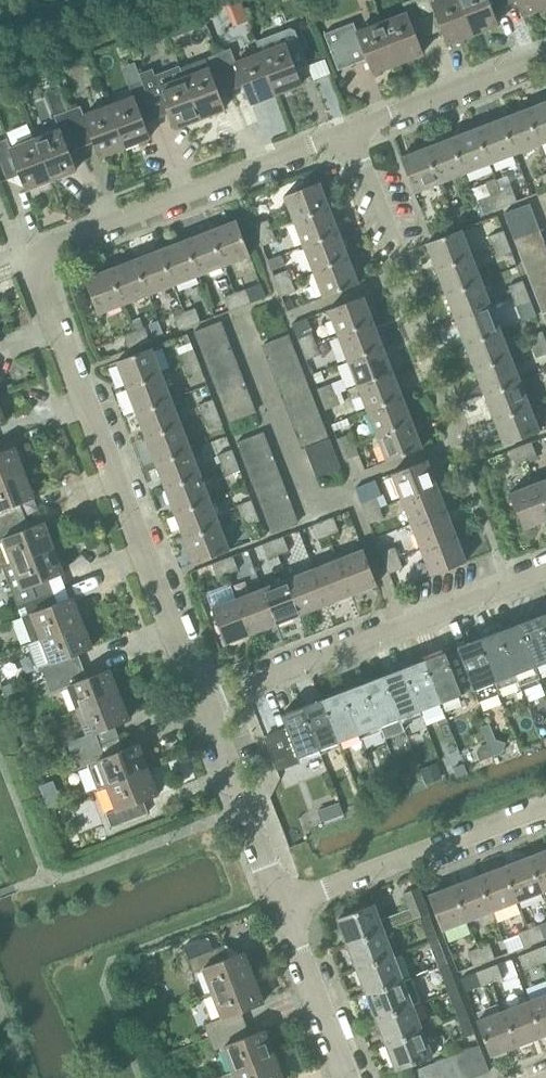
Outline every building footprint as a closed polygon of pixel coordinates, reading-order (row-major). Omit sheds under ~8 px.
[(382,23),(398,64),(423,54),(418,40),(430,35),(416,0),(412,0),(403,4),(406,14),(382,23)] [(430,35),(442,30),(448,45),(473,35),(459,0),(441,0),(437,2),(436,0),(416,0),(430,35)] [(473,35),(498,25),(493,11),(505,6),(502,0),(459,0),(473,35)] [(505,6),(517,2),(522,15),(545,6),(545,2),(545,0),(502,0),(505,6)] [(183,18),(188,32),(205,25),(200,11),(183,18)] [(353,23),(324,34),(338,71),(367,60),(372,74),(398,64),(382,23),(357,33),(353,23)] [(291,28),(256,42),(260,54),(276,95),(301,85),(296,70),(308,66),(295,29),(291,28)] [(230,49),(217,53),(232,91),(243,86),(250,105),(276,95),(260,54),(236,63),(230,49)] [(205,58),(180,68),(184,78),(183,78),(199,118),(224,109),(219,95),(232,91),(217,53),(205,58)] [(153,68),(139,73),(143,82),(142,82),(156,119),(168,114),(173,128),(199,118),(183,78),(184,78),(180,68),(179,65),(155,75),(153,68)] [(134,97),(108,107),(124,147),(149,137),(144,123),(156,119),(142,82),(130,87),(134,97)] [(60,130),(35,140),(50,180),(76,171),(69,152),(81,147),(67,111),(63,100),(50,105),(60,130)] [(540,144),(545,142),(545,102),(526,110),(540,144)] [(80,106),(67,111),(81,147),(93,143),(98,157),(124,147),(108,107),(84,116),(80,106)] [(514,154),(540,144),(526,110),(501,120),(514,154)] [(489,164),(514,154),(501,120),(476,129),(489,164)] [(464,174),(489,164),(476,129),(450,139),(464,174)] [(0,142),(0,161),(7,180),(20,176),(25,190),(50,180),(35,140),(10,149),(7,139),(0,142)] [(439,183),(464,174),(450,139),(426,149),(439,183)] [(413,193),(439,183),(426,149),(400,159),(413,193)] [(293,222),(328,208),(318,182),(283,196),(293,222)] [(501,192),(506,206),(517,201),(512,188),(501,192)] [(497,210),(506,206),(501,192),(491,196),(497,210)] [(508,227),(533,217),(528,205),(503,214),(508,227)] [(452,211),(457,224),(468,220),(462,207),(452,211)] [(303,247),(338,233),(328,208),(293,222),(303,247)] [(447,229),(457,224),(452,211),(441,215),(447,229)] [(513,239),(538,230),(533,217),(508,227),(513,239)] [(258,235),(272,230),(268,220),(255,225),(258,235)] [(210,231),(223,266),(249,256),(236,221),(210,231)] [(272,230),(258,235),(263,246),(276,241),(272,230)] [(518,252),(542,242),(538,230),(513,239),(518,252)] [(198,276),(223,266),(210,231),(185,241),(198,276)] [(436,270),(470,256),(460,231),(426,244),(436,270)] [(494,247),(507,242),(503,231),(490,236),(494,247)] [(313,273),(348,259),(338,233),(303,247),(313,273)] [(173,285),(198,276),(185,241),(160,250),(173,285)] [(507,242),(494,247),(498,257),(511,252),(507,242)] [(545,256),(545,252),(542,242),(518,252),(522,265),(545,256)] [(268,261),(281,256),(277,246),(265,251),(268,261)] [(148,295),(173,285),(160,250),(134,260),(148,295)] [(268,261),(272,271),(285,266),(281,256),(268,261)] [(446,295),(480,282),(470,256),(436,270),(446,295)] [(545,270),(545,256),(522,265),(527,277),(545,270)] [(348,259),(313,273),(322,298),(358,284),(348,259)] [(122,305),(148,295),(134,260),(109,270),(122,305)] [(97,315),(122,305),(109,270),(83,280),(97,315)] [(545,285),(545,270),(527,277),(532,290),(545,285)] [(278,286),(292,280),(288,271),(274,276),(278,286)] [(292,280),(278,286),(282,297),(296,292),(292,280)] [(513,296),(527,291),(523,281),(509,286),(513,296)] [(455,320),(490,307),(480,282),(446,295),(455,320)] [(545,299),(545,285),(532,290),(537,302),(545,299)] [(246,289),(235,293),(241,307),(251,303),(246,289)] [(527,291),(513,296),(517,307),(531,302),(527,291)] [(235,293),(225,297),(230,311),(241,307),(235,293)] [(337,336),(373,322),(363,297),(327,310),(337,336)] [(545,314),(545,299),(537,302),(542,315),(545,314)] [(465,345),(500,332),(490,307),(455,320),(465,345)] [(185,313),(190,326),(201,322),(195,308),(185,313)] [(180,330),(190,326),(185,313),(175,316),(180,330)] [(306,319),(292,325),(298,340),(302,349),(316,344),(312,334),(306,319)] [(154,337),(163,334),(158,321),(150,324),(154,337)] [(347,361),(382,348),(373,322),(337,336),(347,361)] [(197,346),(222,337),(218,324),(192,333),(197,346)] [(135,332),(140,345),(150,342),(145,328),(135,332)] [(545,343),(545,340),(543,331),(528,337),(533,348),(545,343)] [(129,349),(140,345),(135,332),(124,336),(129,349)] [(475,371),(509,357),(500,332),(465,345),(475,371)] [(267,357),(292,348),(287,336),(262,346),(267,357)] [(202,359),(227,350),(222,337),(197,346),(202,359)] [(533,348),(536,358),(545,354),(545,343),(533,348)] [(316,344),(302,349),(307,360),(320,355),(316,344)] [(272,371),(297,361),(292,348),(267,357),(272,371)] [(357,386),(392,373),(382,348),(347,361),(357,386)] [(125,388),(160,374),(151,349),(115,363),(125,388)] [(184,366),(198,361),(194,349),(180,355),(184,366)] [(207,372),(232,362),(227,350),(202,359),(207,372)] [(485,395),(519,382),(509,357),(475,371),(485,395)] [(198,361),(184,366),(188,376),(202,370),(198,361)] [(276,383),(302,374),(297,361),(272,371),(276,383)] [(212,385),(237,375),(232,362),(207,372),(212,385)] [(367,411),(402,398),(392,373),(357,386),(367,411)] [(135,413),(170,400),(160,374),(125,388),(135,413)] [(282,397),(307,387),(302,374),(276,383),(282,397)] [(217,398),(242,388),(237,375),(212,385),(217,398)] [(494,421),(529,407),(519,382),(485,395),(494,421)] [(322,400),(336,395),(332,384),(318,389),(322,400)] [(286,409),(311,400),(307,387),(282,397),(286,409)] [(222,411),(247,401),(242,388),(217,398),(222,411)] [(336,395),(322,400),(326,410),(340,405),(336,395)] [(377,437),(412,423),(402,398),(367,411),(377,437)] [(144,439),(180,425),(170,400),(135,413),(144,439)] [(203,416),(217,411),(213,400),(199,405),(203,416)] [(291,422),(317,413),(311,400),(286,409),(291,422)] [(247,401),(222,411),(227,424),(252,415),(247,401)] [(529,407),(494,421),(504,446),(539,433),(529,407)] [(217,411),(203,416),(207,426),(221,420),(217,411)] [(297,436),(322,426),(317,413),(291,422),(297,436)] [(412,423),(377,437),(387,462),(422,449),(412,423)] [(154,464),(190,450),(180,425),(144,439),(154,464)] [(301,449),(304,448),(326,439),(322,426),(297,436),(301,449)] [(341,449),(355,444),(351,434),(337,439),(341,449)] [(240,458),(265,448),(260,435),(235,444),(240,458)] [(326,439),(304,448),(315,477),(339,468),(328,438),(326,439)] [(521,446),(527,460),(537,456),(532,442),(521,446)] [(355,444),(341,449),(345,460),(359,455),(355,444)] [(521,446),(511,450),(516,464),(526,460),(521,446)] [(24,473),(14,448),(0,453),(0,452),(0,482),(24,473)] [(245,471),(270,461),(265,448),(240,458),(245,471)] [(164,489),(199,476),(190,450),(154,464),(164,489)] [(223,466),(236,460),(232,450),(219,455),(223,466)] [(236,460),(223,466),(227,476),(240,470),(236,460)] [(250,484),(275,474),(270,461),(245,471),(250,484)] [(401,500),(436,486),(427,461),(392,475),(401,500)] [(24,515),(20,504),(34,499),(24,473),(0,482),(0,525),(24,515)] [(255,497),(280,487),(275,474),(250,484),(255,497)] [(174,515),(209,501),(199,476),(164,489),(174,515)] [(534,486),(545,518),(545,482),(534,486)] [(411,525),(446,512),(436,486),(401,500),(411,525)] [(545,522),(545,518),(534,486),(510,496),(523,531),(545,522)] [(260,510),(286,500),(280,487),(255,497),(260,510)] [(366,514),(380,508),(376,498),(362,503),(366,514)] [(242,516),(256,511),(252,500),(238,506),(242,516)] [(265,523),(291,513),(286,500),(260,510),(265,523)] [(183,540),(219,526),(209,501),(174,515),(183,540)] [(380,508),(366,514),(370,524),(384,518),(380,508)] [(256,511),(242,516),(246,526),(259,521),(256,511)] [(421,551),(456,537),(446,512),(411,525),(421,551)] [(291,513),(265,523),(270,536),(296,526),(291,513)] [(0,525),(0,566),(1,568),(12,564),(53,548),(43,524),(29,529),(24,515),(0,525)] [(324,521),(329,535),(339,531),(334,517),(324,521)] [(318,539),(329,535),(324,521),(313,526),(318,539)] [(219,526),(183,540),(193,565),(229,552),(219,526)] [(402,528),(375,538),(379,548),(395,542),(397,549),(408,545),(402,528)] [(272,541),(277,555),(289,550),(284,537),(272,541)] [(456,537),(421,551),(431,577),(466,563),(456,537)] [(268,558),(277,555),(272,541),(263,545),(268,558)] [(22,589),(12,593),(16,605),(53,591),(49,579),(63,574),(53,548),(12,564),(22,589)] [(385,563),(399,557),(395,548),(381,553),(385,563)] [(337,561),(351,596),(376,587),(362,551),(337,561)] [(221,561),(227,575),(239,570),(233,556),(221,561)] [(399,557),(385,563),(389,574),(403,569),(399,557)] [(215,579),(227,575),(221,561),(210,566),(215,579)] [(325,606),(351,596),(337,561),(312,571),(325,606)] [(325,606),(312,571),(286,581),(300,616),(325,606)] [(275,626),(300,616),(286,581),(261,591),(275,626)] [(53,591),(16,605),(21,618),(31,642),(41,638),(41,639),(81,623),(72,598),(58,604),(53,591)] [(249,636),(275,626),(261,591),(236,600),(249,636)] [(224,645),(249,636),(236,600),(210,610),(224,645)] [(537,617),(545,640),(545,614),(537,617)] [(517,625),(533,667),(535,666),(545,662),(545,640),(537,617),(517,625)] [(43,673),(34,676),(37,684),(45,680),(82,666),(77,654),(91,649),(81,623),(41,639),(50,664),(40,667),(43,673)] [(517,625),(497,632),(513,675),(515,674),(519,683),(520,686),(540,679),(535,666),(533,667),(517,625)] [(497,632),(477,640),(494,682),(493,682),(495,689),(496,689),(496,691),(500,690),(503,699),(519,693),(515,684),(519,683),(515,674),(513,675),(497,632)] [(477,640),(456,648),(459,653),(473,690),(477,702),(498,695),(496,691),(496,689),(495,689),(493,682),(494,682),(477,640)] [(444,652),(422,660),(439,703),(460,695),(446,658),(444,652)] [(459,653),(446,658),(460,695),(473,690),(459,653)] [(422,660),(402,668),(419,711),(439,703),(422,660)] [(82,666),(45,680),(50,693),(68,686),(78,711),(118,695),(108,671),(87,679),(82,666)] [(402,668),(382,676),(399,719),(419,711),(402,668)] [(382,676),(362,684),(379,727),(399,719),(382,676)] [(362,684),(342,691),(359,735),(379,727),(362,684)] [(342,691),(322,699),(338,742),(359,735),(342,691)] [(72,741),(69,746),(73,756),(82,752),(119,738),(114,727),(128,721),(118,695),(78,711),(87,735),(78,739),(72,741)] [(322,699),(301,707),(318,750),(319,750),(338,742),(322,699)] [(264,738),(276,771),(277,771),(321,754),(319,750),(318,750),(301,707),(281,715),(286,730),(264,738)] [(82,752),(73,756),(78,768),(87,765),(97,789),(107,785),(107,786),(147,771),(137,745),(123,751),(119,738),(82,752)] [(504,744),(495,741),(486,744),(492,758),(500,754),(502,754),(504,744)] [(425,784),(441,777),(435,763),(419,769),(425,784)] [(455,778),(466,774),(462,764),(452,768),(455,778)] [(116,810),(106,814),(111,828),(148,814),(143,803),(143,801),(157,796),(147,771),(107,786),(113,803),(116,810)] [(46,808),(58,804),(55,794),(43,798),(46,808)] [(545,891),(545,851),(528,857),(542,893),(545,891)] [(517,902),(542,893),(528,857),(503,867),(517,902)] [(492,912),(517,902),(503,867),(478,877),(492,912)] [(466,922),(492,912),(478,877),(453,887),(466,922)] [(441,932),(466,922),(453,887),(428,896),(441,932)] [(417,888),(403,893),(409,909),(413,919),(419,917),(419,918),(428,914),(417,888)] [(373,906),(337,920),(347,946),(383,932),(383,931),(413,919),(409,909),(379,921),(373,906)] [(428,914),(419,918),(426,937),(435,934),(428,914)] [(529,928),(534,942),(544,939),(539,925),(529,928)] [(524,946),(534,942),(529,928),(518,932),(524,946)] [(383,932),(347,946),(357,971),(393,957),(383,932)] [(213,994),(253,978),(244,953),(230,959),(225,946),(214,951),(209,938),(184,947),(194,973),(203,969),(213,994)] [(489,943),(479,947),(484,962),(494,957),(489,943)] [(438,968),(447,964),(439,944),(430,948),(438,968)] [(536,949),(542,963),(545,962),(545,945),(536,949)] [(479,947),(468,951),(474,966),(484,962),(479,947)] [(536,949),(526,953),(531,967),(542,963),(536,949)] [(393,957),(357,971),(367,995),(403,981),(393,957)] [(130,963),(135,975),(146,970),(141,958),(130,963)] [(447,964),(438,968),(446,987),(455,984),(447,964)] [(487,968),(492,982),(502,978),(497,964),(487,968)] [(482,986),(492,982),(487,968),(476,972),(482,986)] [(209,1039),(246,1025),(241,1012),(263,1004),(253,978),(213,994),(222,1018),(204,1025),(209,1039)] [(403,981),(367,995),(376,1021),(412,1007),(403,981)] [(458,1018),(467,1015),(459,994),(450,998),(458,1018)] [(527,1002),(541,1038),(545,1036),(545,995),(527,1002)] [(527,1002),(502,1012),(516,1047),(541,1038),(527,1002)] [(412,1007),(376,1021),(386,1046),(422,1032),(412,1007)] [(502,1012),(476,1022),(490,1057),(516,1047),(502,1012)] [(467,1015),(458,1018),(466,1038),(474,1035),(467,1015)] [(234,1072),(275,1057),(265,1031),(250,1037),(246,1025),(209,1039),(214,1051),(224,1047),(234,1072)] [(422,1032),(386,1046),(396,1072),(432,1058),(422,1032)] [(466,1051),(477,1077),(489,1073),(479,1046),(466,1051)] [(477,1077),(466,1051),(454,1056),(463,1077),(476,1077),(477,1077)] [(454,1056),(441,1061),(448,1077),(463,1077),(454,1056)] [(275,1057),(234,1072),(224,1076),(224,1077),(283,1077),(275,1057)] [(441,1061),(429,1066),(433,1077),(448,1077),(441,1061)] [(429,1066),(416,1071),(418,1077),(433,1077),(429,1066)]
